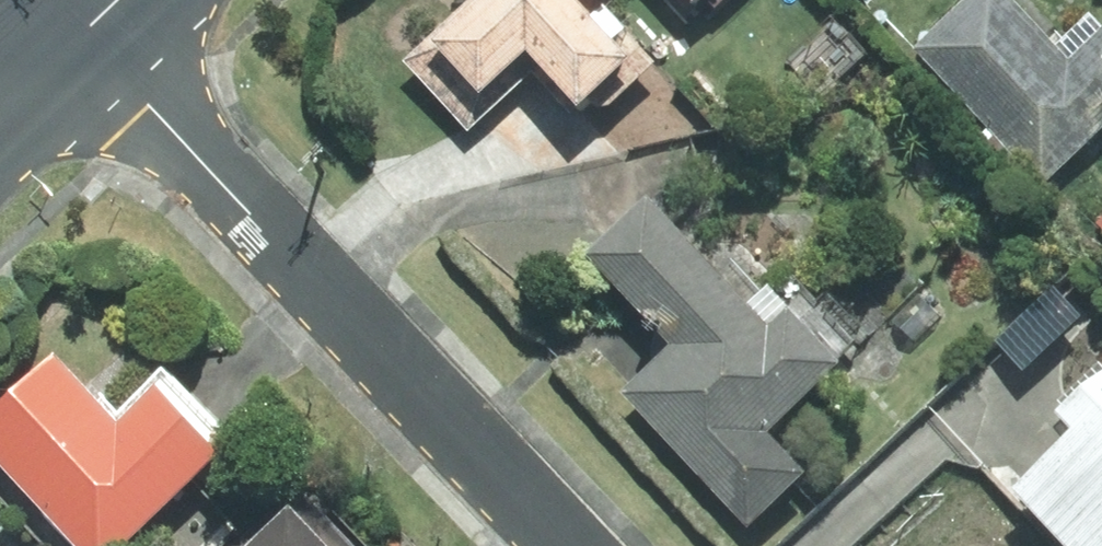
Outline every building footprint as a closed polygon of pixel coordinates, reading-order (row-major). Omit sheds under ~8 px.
[(408,83),(457,133),(533,60),(582,110),(636,57),(581,0),(493,0),(408,83)] [(702,10),(713,0),(692,0),(702,10)] [(1051,193),(1101,139),(1101,41),(1078,65),(1010,0),(981,0),(923,61),(993,128),(983,139),(1015,169),(1020,164),(1051,193)] [(658,207),(598,264),(678,349),(629,395),(757,531),(813,479),(777,440),(852,370),(793,307),(771,327),(658,207)] [(65,359),(0,419),(0,458),(81,545),(133,545),(228,459),(159,383),(120,419),(65,359)] [(1065,424),(1080,441),(1021,493),(1067,545),(1101,545),(1101,391),(1065,424)] [(314,492),(258,545),(366,545),(314,492)]
